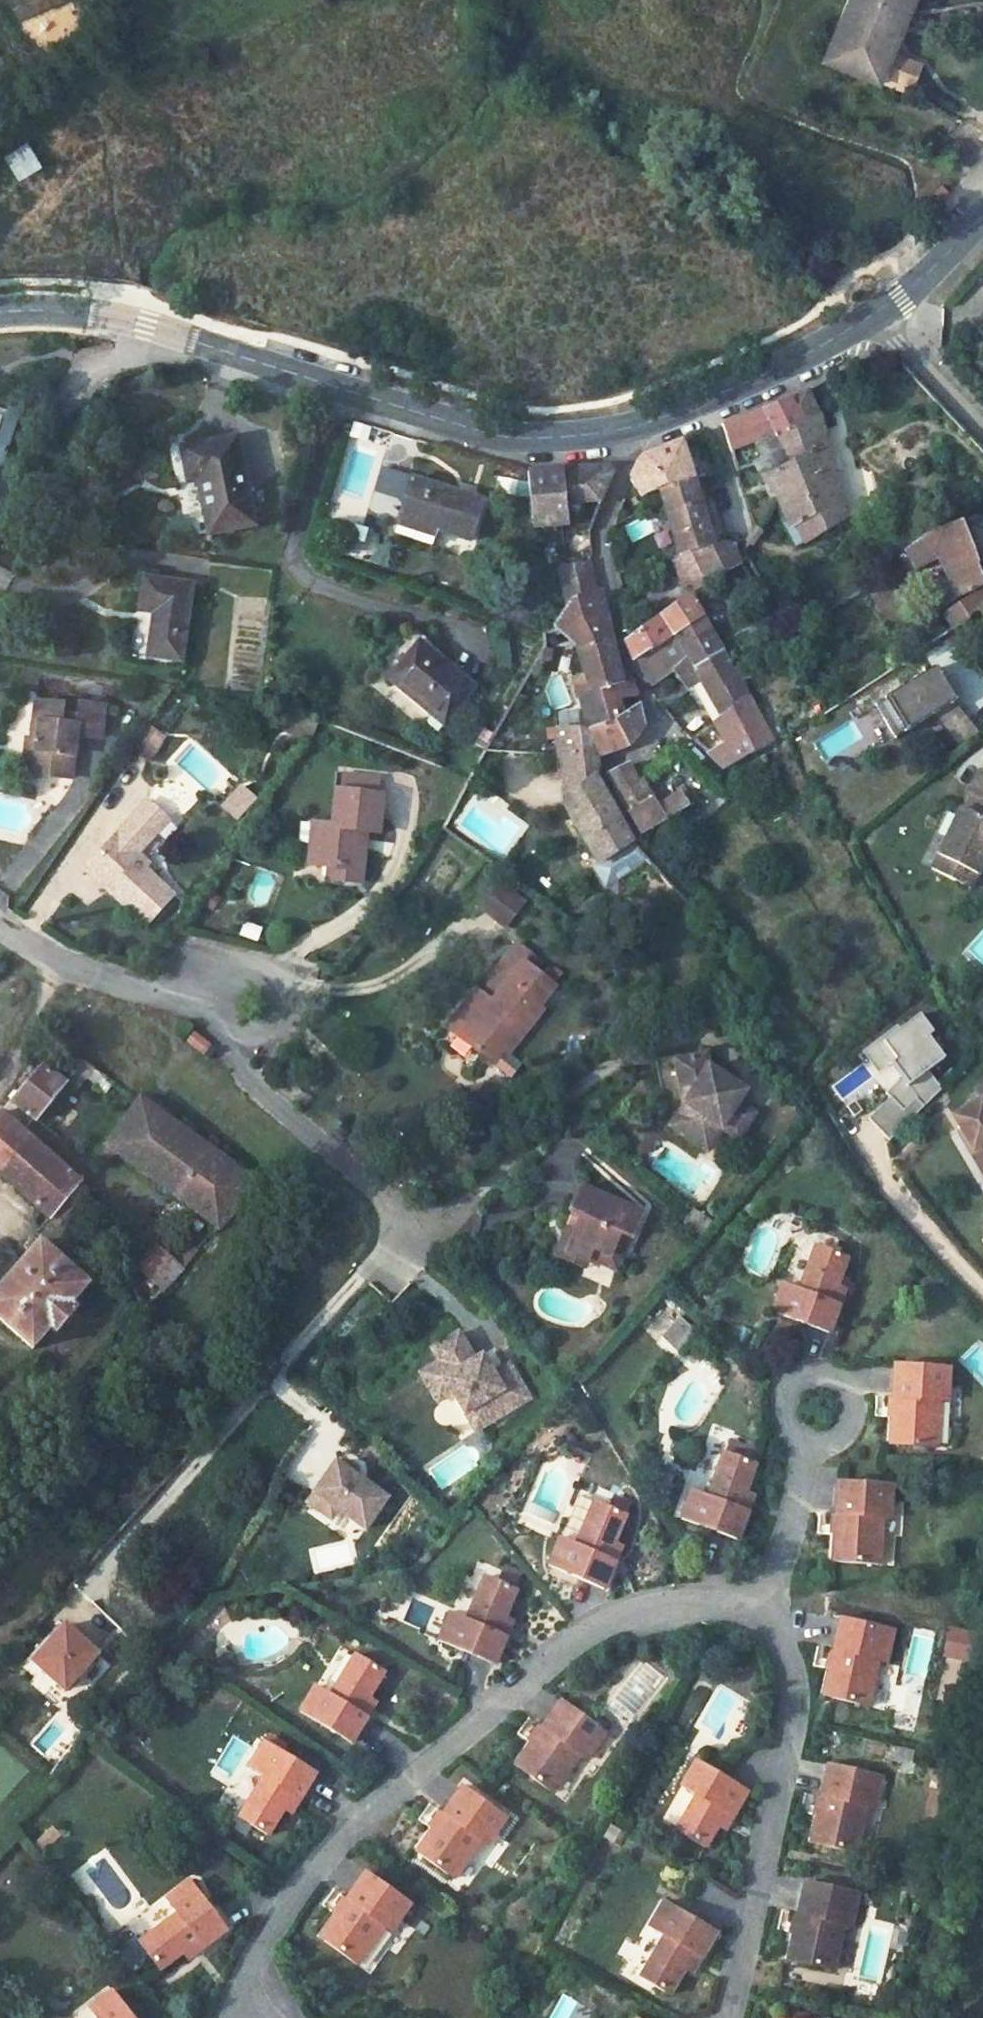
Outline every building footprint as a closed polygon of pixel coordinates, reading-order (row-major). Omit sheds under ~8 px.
[(823,59),(878,84),(891,55),(911,12),(916,0),(848,0),(823,59)] [(878,84),(906,96),(919,67),(891,55),(878,84)] [(35,137),(35,138),(3,156),(18,182),(78,148),(63,122),(35,137)] [(944,185),(932,196),(939,206),(953,196),(944,185)] [(778,499),(783,509),(786,515),(792,532),(799,530),(806,544),(845,518),(832,474),(838,471),(833,461),(830,462),(816,416),(804,392),(787,399),(808,454),(777,475),(766,482),(778,499)] [(757,445),(763,463),(777,475),(808,454),(787,399),(747,415),(757,445)] [(0,409),(0,459),(15,414),(0,409)] [(757,445),(747,415),(721,425),(731,453),(757,445)] [(190,458),(199,486),(206,484),(226,540),(270,525),(242,441),(190,458)] [(648,455),(658,484),(693,476),(682,441),(648,455)] [(644,490),(658,484),(648,455),(640,462),(633,470),(644,490)] [(777,475),(763,463),(755,466),(766,482),(777,475)] [(524,474),(533,532),(570,525),(567,503),(586,501),(600,503),(609,477),(606,468),(562,471),(528,476),(524,474)] [(693,476),(658,484),(678,546),(691,541),(719,531),(711,504),(708,504),(702,485),(696,487),(693,476)] [(413,478),(398,526),(436,538),(439,531),(474,541),(486,500),(413,478)] [(779,519),(794,551),(806,544),(799,530),(792,532),(786,515),(779,519)] [(933,532),(909,549),(919,571),(941,561),(951,586),(955,598),(982,580),(979,574),(974,565),(982,561),(982,538),(961,519),(933,532)] [(735,552),(723,542),(719,531),(691,541),(702,576),(739,563),(735,552)] [(702,576),(691,541),(678,546),(689,581),(702,576)] [(564,567),(571,607),(557,633),(571,629),(600,621),(607,618),(601,589),(595,593),(588,561),(564,567)] [(159,578),(151,614),(164,617),(155,658),(189,664),(204,587),(159,578)] [(937,611),(955,598),(951,586),(930,598),(937,611)] [(682,588),(632,636),(626,642),(634,659),(656,647),(696,611),(682,588)] [(943,614),(950,625),(978,608),(982,614),(982,589),(943,614)] [(676,668),(706,626),(696,611),(656,647),(634,659),(648,682),(669,668),(672,673),(676,671),(676,668)] [(600,621),(571,629),(578,646),(606,637),(603,629),(600,621)] [(700,675),(724,710),(748,694),(732,665),(731,666),(706,626),(676,668),(676,671),(680,676),(686,684),(700,675)] [(548,635),(550,647),(557,633),(548,635)] [(578,646),(596,691),(584,695),(587,705),(613,694),(611,686),(620,682),(615,634),(606,637),(578,646)] [(415,649),(381,690),(440,741),(473,701),(415,649)] [(977,730),(950,696),(943,700),(934,685),(940,682),(930,666),(872,702),(893,735),(929,712),(956,747),(977,730)] [(724,710),(700,675),(686,684),(691,694),(697,691),(716,716),(724,710)] [(613,694),(587,705),(592,727),(615,716),(620,714),(615,704),(636,695),(629,678),(620,682),(611,686),(613,694)] [(727,740),(737,762),(764,745),(767,741),(767,737),(748,694),(724,710),(716,716),(727,740)] [(620,714),(615,716),(628,744),(629,743),(646,722),(644,717),(640,704),(620,714)] [(39,744),(32,780),(65,786),(73,743),(94,746),(99,715),(77,711),(74,724),(63,722),(64,709),(38,705),(33,744),(39,744)] [(879,733),(874,715),(860,719),(866,737),(879,733)] [(615,716),(592,727),(598,754),(628,744),(615,716)] [(560,731),(569,730),(567,721),(559,725),(560,731)] [(563,756),(598,754),(592,727),(591,727),(569,730),(560,731),(563,756)] [(142,731),(123,760),(142,773),(163,744),(142,731)] [(703,752),(722,771),(737,762),(727,740),(703,752)] [(22,741),(17,776),(32,780),(39,744),(33,744),(22,741)] [(598,754),(563,756),(567,779),(598,761),(598,754)] [(932,869),(971,887),(982,861),(982,760),(932,869)] [(575,794),(598,774),(598,765),(598,761),(567,779),(575,794)] [(609,774),(619,791),(640,778),(630,763),(609,774)] [(564,804),(599,864),(634,838),(598,780),(598,774),(575,794),(564,804)] [(657,803),(641,777),(640,778),(619,791),(644,830),(690,803),(686,797),(692,792),(687,787),(657,803)] [(241,784),(221,807),(239,823),(259,799),(241,784)] [(146,805),(90,870),(116,891),(111,896),(149,929),(175,897),(136,865),(140,860),(135,856),(165,821),(146,805)] [(314,843),(315,882),(341,881),(341,902),(361,902),(359,844),(373,846),(373,806),(324,806),(326,844),(314,843)] [(514,891),(502,883),(485,907),(497,916),(514,891)] [(526,900),(514,891),(497,916),(509,925),(526,900)] [(577,923),(591,906),(577,896),(561,912),(577,923)] [(259,943),(264,928),(245,922),(240,937),(259,943)] [(512,941),(452,1036),(499,1066),(508,1051),(518,1057),(549,1009),(540,1004),(552,985),(534,973),(543,960),(512,941)] [(940,1088),(927,1069),(944,1057),(929,1035),(934,1031),(920,1013),(899,1028),(876,1044),(889,1063),(891,1061),(902,1075),(885,1091),(889,1095),(867,1117),(889,1138),(940,1088)] [(889,1063),(876,1044),(899,1028),(897,1024),(861,1049),(877,1071),(889,1063)] [(188,1043),(203,1056),(211,1047),(196,1035),(188,1043)] [(669,1108),(686,1122),(680,1130),(702,1147),(718,1124),(724,1115),(743,1128),(756,1110),(737,1097),(721,1085),(728,1074),(705,1058),(702,1045),(667,1054),(677,1095),(669,1108)] [(646,1055),(657,1100),(677,1095),(667,1054),(666,1049),(646,1055)] [(518,1057),(508,1051),(499,1066),(526,1083),(535,1068),(518,1057)] [(36,1065),(8,1098),(35,1121),(64,1086),(36,1065)] [(721,1085),(737,1097),(745,1085),(728,1074),(721,1085)] [(954,1109),(961,1123),(959,1124),(979,1166),(982,1165),(982,1094),(954,1109)] [(0,1106),(0,1111),(26,1132),(35,1121),(8,1098),(0,1106)] [(136,1103),(92,1158),(105,1169),(114,1157),(190,1213),(214,1232),(250,1186),(136,1103)] [(663,1117),(680,1130),(686,1122),(669,1108),(663,1117)] [(49,1209),(60,1195),(72,1206),(84,1191),(73,1169),(26,1132),(0,1111),(0,1169),(49,1209)] [(718,1124),(737,1137),(743,1128),(724,1115),(718,1124)] [(579,1216),(565,1254),(588,1263),(591,1255),(595,1246),(614,1253),(622,1232),(635,1237),(645,1212),(581,1188),(571,1213),(579,1216)] [(60,1195),(49,1209),(60,1219),(72,1206),(60,1195)] [(190,1213),(156,1254),(179,1272),(214,1232),(190,1213)] [(579,1216),(571,1213),(554,1256),(586,1269),(588,1263),(565,1254),(579,1216)] [(710,1230),(693,1215),(685,1224),(701,1239),(710,1230)] [(614,1253),(595,1246),(591,1255),(624,1267),(635,1237),(622,1232),(614,1253)] [(0,1285),(0,1322),(32,1350),(49,1330),(57,1338),(82,1308),(75,1301),(88,1284),(37,1241),(0,1285)] [(770,1309),(827,1329),(844,1283),(834,1279),(844,1253),(813,1242),(798,1286),(780,1280),(770,1309)] [(153,1251),(133,1275),(157,1297),(179,1272),(156,1254),(153,1251)] [(658,1340),(676,1355),(697,1331),(679,1316),(658,1340)] [(507,1387),(497,1370),(486,1352),(478,1357),(463,1332),(434,1348),(441,1361),(422,1373),(430,1387),(445,1378),(453,1392),(479,1433),(534,1397),(522,1377),(507,1387)] [(522,1377),(512,1360),(497,1370),(507,1387),(522,1377)] [(946,1363),(892,1360),(889,1441),(934,1443),(936,1397),(945,1398),(946,1363)] [(439,1401),(453,1392),(445,1378),(430,1387),(439,1401)] [(690,1488),(680,1516),(735,1536),(750,1495),(742,1492),(758,1449),(726,1438),(706,1494),(690,1488)] [(385,1497),(334,1463),(314,1494),(337,1509),(365,1528),(385,1497)] [(889,1481),(834,1478),(831,1559),(877,1560),(879,1514),(888,1514),(889,1481)] [(337,1509),(314,1494),(307,1506),(330,1521),(337,1509)] [(547,1562),(602,1585),(619,1545),(611,1541),(624,1512),(593,1498),(574,1542),(558,1536),(547,1562)] [(437,1636),(493,1660),(509,1621),(501,1618),(514,1587),(483,1574),(465,1617),(449,1610),(437,1636)] [(892,1626),(839,1614),(822,1692),(867,1703),(877,1658),(884,1660),(892,1626)] [(70,1698),(105,1656),(63,1622),(28,1664),(70,1698)] [(948,1626),(945,1657),(978,1660),(981,1630),(948,1626)] [(926,1677),(935,1633),(913,1628),(905,1673),(926,1677)] [(298,1709),(350,1740),(376,1698),(368,1693),(383,1669),(354,1652),(330,1692),(314,1683),(298,1709)] [(579,1752),(585,1756),(605,1729),(560,1697),(513,1762),(551,1790),(579,1752)] [(226,1784),(248,1744),(232,1735),(209,1774),(226,1784)] [(268,1832),(285,1804),(292,1808),(315,1770),(263,1738),(247,1765),(262,1773),(238,1814),(268,1832)] [(675,1827),(705,1845),(721,1818),(729,1822),(752,1782),(700,1751),(685,1777),(700,1786),(675,1827)] [(879,1772),(825,1761),(809,1839),(856,1848),(865,1804),(872,1805),(879,1772)] [(505,1814),(460,1783),(414,1848),(454,1875),(479,1838),(485,1842),(505,1814)] [(409,1901),(365,1870),(318,1935),(357,1962),(384,1924),(390,1929),(409,1901)] [(165,1898),(176,1911),(139,1940),(159,1966),(183,1947),(189,1955),(225,1927),(188,1879),(165,1898)] [(857,1892),(804,1879),(786,1957),(832,1968),(843,1923),(850,1924),(857,1892)] [(639,1975),(668,1991),(682,1968),(690,1972),(715,1928),(663,1898),(647,1925),(662,1934),(639,1975)] [(110,1986),(85,2005),(95,2017),(133,2017),(110,1986)]
